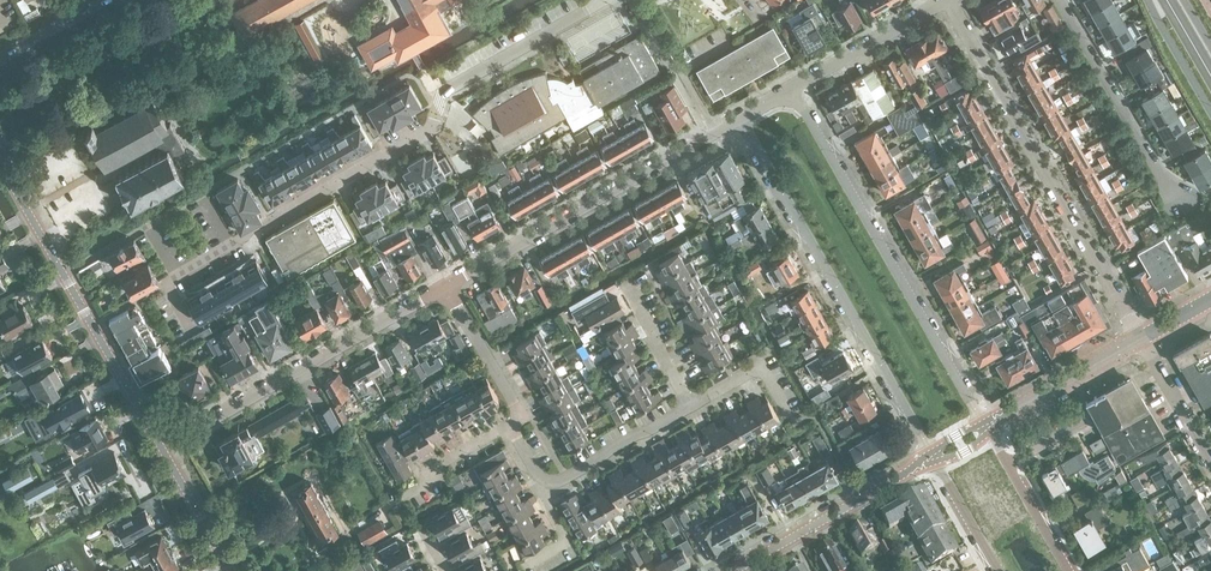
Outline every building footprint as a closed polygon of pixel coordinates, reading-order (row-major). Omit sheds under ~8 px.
[(231,13),(245,36),(309,0),(254,0),(231,13)] [(412,25),(456,0),(398,0),(412,25)] [(873,13),(891,3),(889,0),(866,0),(873,13)] [(994,0),(993,0),(980,7),(980,9),(989,23),(995,34),(1009,26),(994,0)] [(1009,26),(1014,23),(1012,19),(1019,16),(1015,8),(1017,7),(1013,0),(994,0),(1009,26)] [(1027,1),(1022,4),(1026,11),(1031,8),(1032,11),(1045,3),(1043,0),(1026,0),(1027,1)] [(1092,11),(1112,0),(1085,0),(1092,11)] [(1099,24),(1120,12),(1113,0),(1112,0),(1092,11),(1099,24)] [(844,21),(848,28),(861,20),(850,1),(848,3),(846,1),(838,5),(839,8),(832,12),(839,24),(844,21)] [(32,10),(25,14),(28,21),(41,14),(37,7),(32,10)] [(824,22),(816,7),(808,12),(810,16),(794,25),(808,50),(825,41),(817,26),(824,22)] [(1099,24),(1107,37),(1127,25),(1120,12),(1099,24)] [(1051,22),(1037,30),(1041,38),(1064,25),(1059,15),(1051,20),(1051,22)] [(304,20),(296,24),(299,31),(307,27),(304,20)] [(1114,51),(1122,46),(1125,52),(1138,45),(1134,39),(1135,39),(1127,25),(1107,37),(1114,51)] [(1005,53),(1020,44),(1023,50),(1042,39),(1038,32),(1027,38),(1021,27),(998,40),(1005,53)] [(787,55),(785,51),(772,28),(699,70),(702,75),(699,77),(702,83),(705,81),(711,91),(714,97),(724,91),(751,76),(777,61),(787,55)] [(948,48),(938,31),(922,41),(935,64),(943,78),(944,79),(945,81),(952,77),(942,60),(940,61),(936,54),(940,52),(942,56),(947,53),(944,50),(948,48)] [(595,60),(579,69),(584,77),(585,81),(596,99),(599,104),(643,79),(644,80),(660,71),(650,51),(640,34),(595,60)] [(935,64),(922,41),(905,50),(915,66),(921,63),(925,70),(935,64)] [(1126,59),(1134,72),(1154,61),(1147,47),(1141,51),(1138,45),(1125,52),(1128,58),(1126,59)] [(1041,46),(1036,49),(1040,55),(1045,53),(1041,46)] [(1066,50),(1061,53),(1065,61),(1071,58),(1066,50)] [(321,51),(313,55),(316,61),(324,57),(321,51)] [(1036,68),(1032,60),(1028,53),(1014,61),(1017,66),(1014,68),(1019,77),(1036,68)] [(896,55),(882,62),(896,86),(904,81),(907,86),(917,80),(905,59),(900,62),(896,55)] [(1141,85),(1144,84),(1147,89),(1159,82),(1163,88),(1172,82),(1166,70),(1161,73),(1154,61),(1134,72),(1141,85)] [(1055,66),(1048,70),(1051,75),(1058,72),(1055,66)] [(1043,80),(1036,68),(1019,77),(1026,90),(1043,80)] [(852,81),(870,112),(873,118),(894,106),(872,69),(852,81)] [(480,106),(472,113),(489,128),(491,127),(493,131),(495,135),(491,138),(501,154),(567,116),(570,123),(574,129),(603,112),(599,104),(596,99),(585,81),(581,83),(576,84),(573,79),(572,79),(571,80),(568,81),(567,82),(563,79),(558,78),(553,77),(548,78),(546,71),(538,73),(530,76),(519,80),(513,83),(509,85),(501,90),(497,92),(491,97),(485,102),(480,106)] [(950,91),(967,82),(961,72),(952,77),(945,81),(947,86),(950,91)] [(1058,72),(1051,75),(1054,80),(1061,77),(1058,72)] [(669,77),(664,80),(668,87),(673,84),(669,77)] [(943,78),(934,83),(942,96),(950,91),(947,86),(945,81),(944,79),(943,78)] [(1050,92),(1046,86),(1043,80),(1026,90),(1033,102),(1050,92)] [(852,81),(839,88),(850,107),(857,103),(864,115),(870,112),(852,81)] [(1142,99),(1150,113),(1171,101),(1163,88),(1159,82),(1147,89),(1150,95),(1142,99)] [(389,96),(404,121),(403,119),(409,115),(408,113),(422,105),(410,84),(389,96)] [(686,108),(686,107),(674,86),(664,91),(668,99),(654,107),(668,130),(684,121),(679,112),(686,108)] [(831,103),(832,104),(837,114),(845,110),(852,123),(858,119),(850,107),(839,88),(827,95),(828,98),(827,99),(829,103),(831,103)] [(908,93),(916,107),(926,102),(918,88),(908,93)] [(969,94),(966,88),(953,96),(961,111),(978,101),(972,92),(969,94)] [(1069,91),(1062,95),(1065,100),(1072,96),(1069,91)] [(1057,105),(1054,99),(1050,92),(1033,102),(1040,114),(1057,105)] [(635,94),(619,103),(623,110),(630,106),(635,103),(638,101),(635,94)] [(88,125),(91,131),(88,132),(95,144),(96,144),(97,146),(96,146),(97,148),(98,150),(99,149),(100,151),(99,151),(106,164),(114,159),(115,161),(125,156),(126,155),(125,153),(134,148),(135,150),(136,149),(135,147),(143,142),(145,144),(146,144),(145,142),(153,137),(155,139),(156,138),(155,136),(165,130),(164,129),(170,125),(169,123),(154,96),(148,100),(147,99),(137,105),(136,102),(134,103),(136,105),(127,110),(126,108),(125,109),(126,111),(117,116),(116,114),(115,114),(116,116),(107,121),(106,119),(97,124),(95,121),(88,125)] [(403,121),(404,121),(389,96),(368,108),(380,129),(394,121),(396,123),(402,119),(403,121)] [(1072,96),(1065,100),(1068,105),(1075,101),(1072,96)] [(944,101),(939,104),(943,111),(948,108),(944,101)] [(985,113),(978,101),(961,111),(968,123),(985,113)] [(1150,113),(1157,126),(1178,114),(1171,101),(1150,113)] [(619,103),(608,109),(613,118),(624,112),(624,111),(623,110),(619,103)] [(898,134),(921,121),(915,110),(906,115),(901,105),(887,113),(898,134)] [(1047,127),(1064,117),(1057,105),(1040,114),(1047,127)] [(630,106),(623,110),(624,111),(624,112),(627,116),(633,112),(630,106)] [(832,109),(827,113),(830,119),(836,116),(832,109)] [(992,126),(985,113),(968,123),(975,135),(992,126)] [(348,131),(360,151),(373,144),(355,114),(352,116),(356,126),(348,131)] [(1157,126),(1165,139),(1186,127),(1178,114),(1157,126)] [(1192,114),(1187,117),(1191,124),(1196,121),(1192,114)] [(1076,119),(1079,124),(1086,120),(1083,115),(1076,119)] [(1054,139),(1059,136),(1071,129),(1064,117),(1047,127),(1054,139)] [(654,139),(644,122),(638,125),(634,118),(629,121),(643,145),(654,139)] [(839,119),(833,123),(837,130),(844,126),(839,119)] [(592,133),(604,125),(602,122),(598,120),(588,125),(592,133)] [(1082,129),(1089,126),(1086,120),(1079,124),(1082,129)] [(643,145),(629,121),(624,123),(628,131),(622,134),(632,151),(643,145)] [(116,176),(125,193),(132,205),(185,175),(179,164),(181,162),(175,153),(185,147),(171,122),(169,123),(170,125),(164,129),(165,130),(155,136),(156,138),(155,139),(161,150),(116,176)] [(950,126),(953,131),(959,128),(957,122),(950,126)] [(856,147),(860,147),(864,154),(883,143),(879,136),(889,130),(885,124),(876,129),(856,141),(854,144),(856,147)] [(854,125),(839,133),(841,138),(856,129),(854,125)] [(999,138),(992,126),(975,135),(982,148),(999,138)] [(330,129),(348,160),(348,158),(360,151),(348,131),(340,135),(333,127),(330,129)] [(1173,152),(1180,148),(1184,154),(1196,146),(1193,141),(1193,140),(1186,127),(1165,139),(1173,152)] [(578,140),(589,134),(585,128),(575,134),(578,140)] [(956,136),(962,133),(959,128),(953,131),(956,136)] [(330,129),(327,131),(331,140),(323,145),(335,166),(347,159),(348,160),(330,129)] [(924,129),(917,133),(920,138),(927,135),(924,129)] [(1082,147),(1075,135),(1071,129),(1059,136),(1069,155),(1082,147)] [(622,134),(617,137),(613,130),(608,133),(622,157),(632,151),(622,134)] [(622,157),(608,133),(602,136),(607,143),(601,146),(611,163),(622,157)] [(1204,135),(1199,138),(1202,145),(1208,142),(1204,135)] [(1006,150),(999,139),(999,138),(982,148),(989,160),(1006,150)] [(305,143),(323,174),(323,173),(335,166),(323,145),(315,150),(308,142),(305,143)] [(298,160),(310,180),(322,173),(323,174),(305,143),(302,145),(306,155),(298,160)] [(883,143),(864,154),(871,167),(900,150),(896,143),(886,148),(883,143)] [(591,152),(587,145),(582,148),(596,172),(607,166),(597,148),(591,152)] [(1192,174),(1210,163),(1210,159),(1205,149),(1199,152),(1196,146),(1184,154),(1187,159),(1185,161),(1192,174)] [(964,151),(967,156),(973,152),(971,147),(964,151)] [(1092,166),(1084,152),(1082,147),(1069,155),(1080,173),(1092,166)] [(553,148),(544,153),(548,160),(556,155),(553,148)] [(596,172),(582,148),(577,150),(581,157),(575,161),(585,178),(596,172)] [(567,154),(571,161),(577,158),(573,150),(567,154)] [(900,150),(871,167),(878,180),(898,169),(894,162),(904,156),(900,150)] [(1013,163),(1007,152),(1006,150),(989,160),(996,172),(1009,165),(1013,163)] [(729,151),(713,160),(729,187),(728,187),(735,199),(728,202),(732,209),(745,202),(738,189),(734,191),(731,186),(735,184),(744,178),(735,161),(729,151)] [(973,152),(967,156),(970,161),(976,158),(973,152)] [(417,157),(431,182),(445,173),(445,174),(453,170),(444,155),(438,159),(434,153),(427,157),(424,153),(417,157)] [(1107,158),(1104,153),(1098,157),(1101,162),(1107,158)] [(280,158),(298,189),(299,189),(298,187),(310,180),(298,160),(290,164),(283,156),(280,158)] [(535,156),(526,160),(528,164),(537,159),(535,156)] [(537,159),(528,164),(531,168),(544,161),(541,156),(537,159)] [(417,157),(409,162),(411,166),(404,170),(408,176),(401,180),(409,195),(417,190),(431,182),(417,157)] [(561,160),(574,184),(585,178),(575,161),(570,164),(566,157),(561,160)] [(273,174),(285,195),(297,188),(298,189),(280,158),(277,159),(281,169),(273,174)] [(505,158),(489,164),(493,172),(508,166),(505,158)] [(1107,158),(1101,162),(1103,167),(1110,163),(1107,158)] [(522,160),(516,163),(519,170),(526,167),(522,160)] [(563,190),(574,184),(561,160),(555,163),(559,170),(554,173),(563,190)] [(700,167),(722,206),(728,202),(735,199),(728,187),(729,187),(713,160),(700,167)] [(898,169),(878,180),(886,193),(889,195),(891,193),(891,190),(915,177),(907,163),(898,169)] [(1203,185),(1206,191),(1210,188),(1210,163),(1192,174),(1199,187),(1203,185)] [(514,164),(508,167),(513,176),(514,175),(519,172),(514,164)] [(944,164),(936,169),(938,173),(946,168),(944,164)] [(1019,183),(1010,167),(1009,165),(996,172),(1006,190),(1019,183)] [(1092,166),(1080,173),(1075,176),(1082,188),(1099,178),(1092,166)] [(687,174),(701,199),(702,198),(709,211),(714,208),(715,208),(716,209),(722,206),(700,167),(687,174)] [(255,172),(272,202),(285,195),(273,174),(265,179),(258,171),(255,172)] [(535,174),(548,199),(559,193),(550,175),(544,179),(540,172),(535,174)] [(978,175),(981,180),(987,177),(984,172),(978,175)] [(949,173),(944,176),(954,193),(959,190),(949,173)] [(506,174),(499,179),(503,186),(510,181),(506,174)] [(534,184),(528,188),(538,205),(548,199),(535,174),(530,177),(534,184)] [(479,177),(463,186),(467,194),(476,189),(484,185),(479,177)] [(990,182),(987,177),(981,180),(984,185),(990,182)] [(1112,181),(1114,186),(1121,182),(1118,177),(1112,181)] [(228,210),(229,211),(254,196),(252,197),(249,190),(246,192),(238,178),(217,190),(229,210),(228,210)] [(1106,191),(1103,185),(1099,178),(1082,188),(1089,200),(1106,191)] [(687,197),(677,179),(666,186),(680,210),(685,207),(681,200),(687,197)] [(369,185),(383,209),(397,201),(398,202),(405,197),(397,183),(390,187),(386,180),(379,184),(377,180),(369,185)] [(501,194),(494,182),(488,185),(495,198),(501,194)] [(1124,188),(1121,182),(1114,186),(1117,191),(1124,188)] [(1019,183),(1006,190),(1017,209),(1030,201),(1019,183)] [(538,205),(528,188),(523,191),(518,184),(513,186),(518,194),(527,211),(538,205)] [(369,185),(354,194),(360,204),(353,208),(362,223),(369,218),(369,217),(383,209),(369,185)] [(971,185),(965,189),(971,198),(977,195),(971,185)] [(527,211),(518,194),(513,186),(508,189),(513,197),(507,200),(516,217),(527,211)] [(680,210),(666,186),(655,192),(665,209),(671,206),(675,213),(680,210)] [(1113,203),(1107,191),(1106,191),(1089,200),(1096,213),(1113,203)] [(455,197),(453,193),(452,192),(445,195),(446,197),(448,201),(455,197)] [(665,209),(655,192),(645,198),(659,222),(664,219),(659,212),(665,209)] [(895,210),(903,223),(923,212),(922,211),(931,206),(927,200),(928,199),(924,193),(901,206),(898,204),(895,206),(895,210)] [(489,232),(479,215),(475,208),(467,195),(452,204),(460,218),(468,214),(471,219),(467,221),(477,238),(489,232)] [(966,195),(956,200),(960,207),(962,206),(969,202),(970,202),(966,195)] [(253,197),(254,197),(254,196),(229,211),(230,212),(241,231),(262,219),(254,205),(257,204),(253,197)] [(288,277),(330,253),(357,238),(334,198),(265,238),(273,252),(285,272),(288,277)] [(634,204),(648,229),(659,222),(645,198),(634,204)] [(1033,200),(1030,201),(1017,209),(1024,221),(1040,212),(1033,200)] [(449,201),(441,206),(451,221),(442,227),(456,251),(468,245),(458,228),(455,223),(460,220),(449,201)] [(500,225),(491,208),(487,201),(475,208),(479,215),(489,232),(500,225)] [(728,202),(722,206),(726,213),(732,209),(728,202)] [(969,202),(962,206),(970,219),(977,215),(969,202)] [(1125,205),(1128,210),(1135,207),(1132,202),(1125,205)] [(1120,215),(1117,210),(1113,203),(1096,213),(1103,225),(1120,215)] [(759,205),(742,214),(731,221),(737,231),(726,237),(729,243),(740,237),(768,221),(759,205)] [(640,224),(630,206),(619,213),(633,237),(638,234),(634,227),(640,224)] [(722,206),(716,209),(719,216),(726,213),(722,206)] [(413,207),(405,212),(409,220),(417,215),(413,207)] [(1131,215),(1138,212),(1135,207),(1128,210),(1131,215)] [(1003,218),(1009,214),(1006,209),(1000,213),(1003,218)] [(991,210),(982,216),(988,226),(993,223),(997,221),(994,216),(991,210)] [(903,223),(910,236),(930,224),(923,212),(903,223)] [(1047,224),(1040,212),(1024,221),(1019,224),(1027,236),(1031,234),(1031,233),(1047,224)] [(633,237),(619,213),(608,219),(618,236),(624,233),(628,240),(633,237)] [(1009,214),(1003,218),(1005,223),(1012,219),(1009,214)] [(1127,227),(1123,220),(1120,215),(1103,225),(1110,237),(1127,227)] [(1198,215),(1164,234),(1171,247),(1185,238),(1188,244),(1183,247),(1189,257),(1198,273),(1210,266),(1193,234),(1199,231),(1205,227),(1198,215)] [(986,237),(974,217),(966,222),(977,242),(986,237)] [(618,236),(608,219),(598,225),(612,249),(617,246),(612,239),(618,236)] [(768,221),(740,237),(729,243),(732,249),(754,236),(761,247),(778,237),(768,221)] [(993,223),(988,226),(991,232),(996,229),(993,223)] [(388,232),(383,224),(366,233),(371,241),(388,232)] [(910,236),(918,249),(937,237),(930,224),(910,236)] [(1054,236),(1047,224),(1031,233),(1031,234),(1038,246),(1054,236)] [(612,249),(598,225),(587,231),(596,248),(602,245),(607,252),(612,249)] [(679,232),(675,225),(665,231),(668,238),(679,232)] [(1136,242),(1128,228),(1127,227),(1110,237),(1116,246),(1119,245),(1122,250),(1136,242)] [(1140,230),(1144,237),(1149,234),(1145,228),(1140,230)] [(421,272),(420,271),(411,256),(418,252),(405,229),(388,239),(386,235),(379,239),(395,265),(399,263),(408,279),(409,279),(411,281),(417,277),(416,275),(421,272)] [(1199,231),(1193,234),(1210,266),(1210,244),(1207,246),(1199,231)] [(918,249),(925,262),(928,264),(931,262),(931,258),(954,245),(946,232),(937,237),(918,249)] [(593,251),(583,233),(572,240),(586,264),(591,261),(587,254),(593,251)] [(1020,233),(1013,237),(1016,242),(1023,238),(1020,233)] [(1138,249),(1138,250),(1147,267),(1132,275),(1137,284),(1134,285),(1138,292),(1140,290),(1148,302),(1163,293),(1162,290),(1187,276),(1171,247),(1164,234),(1138,249)] [(446,257),(432,235),(420,242),(433,265),(446,257)] [(648,236),(636,242),(638,245),(641,250),(652,243),(648,236)] [(1061,249),(1054,236),(1038,246),(1045,258),(1061,249)] [(144,255),(134,238),(109,253),(118,267),(136,257),(137,259),(144,255)] [(1026,243),(1023,238),(1016,242),(1019,247),(1026,243)] [(377,239),(372,242),(379,254),(375,257),(377,260),(373,262),(374,262),(368,266),(373,275),(384,293),(397,285),(384,262),(389,259),(377,239)] [(989,256),(995,253),(987,239),(976,246),(980,253),(986,250),(989,256)] [(586,264),(572,240),(561,246),(571,263),(576,260),(581,267),(586,264)] [(560,269),(564,276),(570,273),(565,266),(571,263),(561,246),(550,252),(560,269)] [(632,249),(627,252),(631,258),(636,255),(632,249)] [(1068,261),(1062,249),(1061,249),(1045,258),(1052,270),(1068,261)] [(659,278),(685,263),(690,261),(690,260),(685,263),(680,255),(684,253),(682,250),(678,252),(660,262),(663,268),(656,272),(659,278)] [(553,282),(564,276),(560,269),(550,252),(539,258),(553,282)] [(620,252),(615,255),(616,256),(618,261),(623,258),(620,252)] [(781,282),(798,272),(787,253),(770,263),(772,266),(768,269),(774,279),(778,277),(781,282)] [(261,262),(258,258),(188,298),(202,323),(233,305),(231,300),(268,279),(259,263),(261,262)] [(1028,262),(1030,267),(1037,263),(1034,258),(1028,262)] [(999,259),(990,264),(998,277),(1006,272),(999,259)] [(757,260),(742,268),(746,276),(747,276),(762,268),(757,260)] [(692,275),(695,273),(697,272),(690,261),(685,263),(659,278),(663,284),(670,280),(673,285),(692,275)] [(1074,270),(1069,262),(1068,261),(1052,270),(1060,285),(1074,277),(1071,272),(1074,270)] [(934,275),(935,278),(942,292),(962,280),(958,273),(967,268),(963,262),(940,275),(937,273),(934,275)] [(158,280),(149,263),(142,267),(143,269),(125,280),(134,294),(158,280)] [(1039,268),(1037,263),(1030,267),(1033,272),(1039,268)] [(367,300),(372,297),(363,282),(368,279),(360,264),(353,268),(358,276),(353,279),(355,282),(349,286),(359,304),(361,303),(362,305),(368,302),(367,300)] [(349,312),(348,311),(349,311),(340,294),(345,291),(338,279),(331,267),(323,271),(330,283),(332,282),(335,287),(327,291),(315,294),(321,305),(326,301),(337,320),(349,312)] [(530,289),(535,286),(524,267),(508,277),(518,295),(523,293),(526,298),(533,294),(530,289)] [(1006,272),(998,277),(1001,283),(1010,278),(1006,272)] [(570,273),(564,276),(571,288),(576,285),(570,273)] [(695,273),(692,275),(673,285),(676,291),(669,294),(672,300),(698,286),(702,284),(695,273)] [(584,284),(589,281),(586,275),(581,279),(584,284)] [(314,307),(308,311),(305,305),(297,310),(300,316),(295,318),(306,337),(326,325),(316,308),(321,305),(315,294),(306,277),(299,281),(314,307)] [(962,280),(942,292),(949,305),(969,293),(962,280)] [(1104,323),(1080,281),(1030,309),(1020,315),(1028,329),(1035,325),(1052,353),(1104,323)] [(497,283),(485,289),(485,290),(477,295),(490,317),(484,321),(494,339),(521,323),(518,319),(518,320),(511,306),(497,283)] [(703,283),(702,284),(698,286),(672,300),(676,307),(682,303),(685,308),(709,294),(703,283)] [(1048,283),(1043,286),(1047,293),(1052,290),(1048,283)] [(278,284),(266,290),(270,297),(282,290),(278,284)] [(559,295),(553,284),(547,288),(553,298),(559,295)] [(551,302),(542,286),(535,290),(544,306),(551,302)] [(808,290),(801,294),(797,288),(784,295),(788,302),(791,307),(793,306),(796,312),(815,301),(808,290)] [(969,293),(949,305),(957,317),(977,306),(969,293)] [(685,323),(711,308),(716,305),(710,294),(709,294),(685,308),(688,313),(682,317),(685,323)] [(618,314),(625,310),(617,296),(585,315),(593,329),(599,325),(602,332),(603,331),(621,321),(618,314)] [(1016,309),(1026,303),(1023,296),(1010,304),(1013,310),(1016,309)] [(292,345),(289,340),(294,337),(288,327),(287,328),(272,303),(269,298),(256,305),(281,351),(292,345)] [(775,300),(765,306),(769,314),(779,308),(775,300)] [(798,319),(800,324),(821,313),(815,301),(796,312),(800,318),(798,319)] [(1016,309),(1018,311),(1006,318),(1011,327),(1014,325),(1018,332),(1021,331),(1023,335),(1029,331),(1028,329),(1020,315),(1030,309),(1026,303),(1016,309)] [(0,309),(0,325),(7,337),(24,327),(33,322),(24,305),(14,311),(10,304),(0,309)] [(255,332),(253,333),(259,344),(263,342),(271,357),(281,351),(256,305),(255,306),(258,311),(250,315),(258,329),(255,331),(255,332)] [(716,305),(711,308),(685,323),(688,329),(695,325),(698,330),(693,333),(717,320),(711,309),(717,306),(716,305)] [(961,331),(964,331),(993,314),(990,308),(981,313),(977,306),(957,317),(961,325),(959,328),(961,331)] [(128,309),(109,319),(115,330),(142,315),(139,309),(130,313),(128,309)] [(44,328),(57,321),(51,310),(38,317),(44,328)] [(805,328),(809,334),(827,324),(821,313),(800,324),(803,329),(805,328)] [(115,330),(121,341),(140,330),(137,324),(145,320),(142,315),(115,330)] [(445,319),(440,322),(438,318),(436,320),(435,318),(430,321),(431,322),(424,326),(434,343),(439,351),(444,349),(439,340),(455,331),(448,319),(446,321),(445,319)] [(622,320),(621,321),(603,331),(602,332),(599,334),(601,337),(603,336),(608,345),(635,328),(632,323),(626,326),(622,320)] [(693,348),(718,334),(720,333),(714,322),(718,320),(717,320),(693,333),(696,338),(689,342),(693,348)] [(222,331),(245,372),(257,365),(248,349),(251,347),(244,334),(242,336),(235,324),(222,331)] [(782,324),(775,328),(779,336),(787,332),(782,324)] [(810,341),(813,347),(833,335),(827,324),(809,334),(812,340),(810,341)] [(209,326),(178,343),(181,348),(212,331),(209,326)] [(439,351),(434,343),(424,326),(418,330),(417,329),(412,332),(413,333),(410,334),(420,351),(429,346),(433,354),(439,351)] [(617,355),(633,345),(636,344),(633,338),(639,334),(635,328),(608,345),(612,352),(610,354),(612,357),(616,354),(617,355)] [(140,330),(121,341),(127,351),(154,337),(151,331),(143,335),(140,330)] [(233,379),(245,372),(222,331),(222,332),(221,331),(210,338),(204,341),(212,355),(218,352),(223,360),(221,361),(233,379)] [(540,331),(536,333),(517,344),(520,349),(513,353),(517,359),(543,345),(547,342),(540,331)] [(1002,354),(995,341),(1005,336),(1002,331),(987,339),(985,337),(978,341),(979,344),(971,349),(969,351),(972,358),(977,358),(979,362),(992,355),(995,359),(1002,354)] [(779,336),(778,337),(782,345),(791,340),(787,332),(779,336)] [(1209,332),(1173,353),(1192,385),(1203,405),(1210,401),(1210,335),(1209,332)] [(459,333),(451,337),(461,355),(469,350),(459,333)] [(706,356),(725,345),(729,343),(728,340),(723,342),(718,334),(693,348),(696,354),(703,350),(706,356)] [(1010,352),(1023,373),(1037,365),(1037,364),(1038,360),(1035,354),(1031,355),(1021,336),(1015,340),(1019,349),(1013,352),(1012,351),(1010,352)] [(154,337),(127,351),(133,362),(160,346),(152,351),(149,346),(157,341),(154,337)] [(13,355),(23,372),(53,356),(43,338),(13,355)] [(410,356),(399,339),(386,346),(396,364),(402,361),(404,365),(411,361),(409,357),(410,356)] [(729,343),(725,345),(706,356),(709,361),(702,365),(706,371),(734,355),(729,347),(731,345),(729,343)] [(530,367),(549,356),(553,353),(552,351),(547,353),(543,345),(517,359),(520,365),(527,361),(530,367)] [(619,360),(610,365),(615,374),(611,376),(612,379),(617,377),(636,366),(633,361),(640,357),(633,345),(617,355),(619,360)] [(144,381),(171,366),(160,346),(133,362),(144,381)] [(812,346),(802,352),(806,358),(816,353),(812,346)] [(372,377),(383,371),(386,375),(393,371),(385,356),(380,359),(376,352),(362,360),(372,377)] [(832,383),(841,378),(840,376),(853,368),(843,352),(822,364),(818,356),(796,369),(802,380),(812,374),(813,377),(825,370),(832,383)] [(1002,354),(995,359),(1002,371),(1000,374),(1004,380),(1007,380),(1008,382),(1023,373),(1010,352),(1005,355),(1006,356),(1004,357),(1002,354)] [(530,382),(556,367),(551,359),(555,356),(553,353),(549,356),(530,367),(533,372),(526,376),(530,382)] [(433,370),(430,365),(426,359),(421,362),(427,373),(433,370)] [(348,367),(354,376),(349,379),(358,395),(366,391),(366,385),(364,381),(372,377),(362,360),(348,367)] [(426,375),(419,362),(411,367),(418,380),(426,375)] [(210,385),(199,366),(179,377),(185,389),(185,391),(187,394),(188,394),(190,397),(196,393),(199,398),(206,394),(203,389),(210,385)] [(636,366),(617,377),(612,379),(614,383),(619,380),(623,388),(649,373),(646,367),(639,371),(636,366)] [(562,378),(556,367),(530,382),(533,388),(540,384),(543,389),(562,378)] [(48,371),(38,377),(34,370),(8,385),(10,389),(13,388),(17,394),(32,385),(38,395),(42,402),(48,399),(60,392),(57,386),(63,382),(55,368),(48,372),(48,371)] [(350,393),(350,392),(339,373),(323,382),(335,401),(342,397),(343,398),(350,394),(350,393)] [(649,373),(623,388),(628,396),(623,399),(625,402),(649,388),(646,383),(652,379),(649,373)] [(568,375),(562,378),(543,389),(546,394),(539,398),(542,404),(568,390),(574,386),(568,375)] [(499,400),(488,381),(486,377),(482,379),(484,383),(476,387),(491,413),(497,410),(494,403),(499,400)] [(1105,391),(1085,402),(1103,431),(1101,433),(1118,463),(1164,437),(1130,377),(1105,391)] [(399,382),(393,386),(397,393),(403,389),(399,382)] [(491,413),(476,387),(474,383),(462,389),(463,390),(465,394),(476,413),(482,410),(486,417),(491,413)] [(991,383),(984,388),(991,401),(999,397),(991,383)] [(847,396),(853,408),(870,398),(863,387),(847,396)] [(652,394),(649,388),(625,402),(627,405),(629,404),(634,412),(636,411),(662,396),(658,390),(652,394)] [(51,402),(33,413),(45,436),(59,428),(59,427),(72,420),(71,418),(90,407),(80,390),(80,391),(68,397),(67,394),(58,399),(60,402),(53,406),(51,402)] [(476,413),(465,394),(463,390),(460,392),(462,396),(454,400),(469,426),(475,423),(471,416),(476,413)] [(573,398),(568,390),(542,404),(546,410),(552,406),(555,411),(550,414),(551,415),(575,401),(579,398),(578,395),(573,398)] [(305,393),(250,424),(252,429),(255,434),(291,414),(291,415),(311,404),(305,393)] [(837,394),(825,400),(829,407),(840,400),(837,394)] [(779,419),(768,399),(762,402),(759,396),(753,399),(767,425),(775,421),(777,425),(781,423),(779,419)] [(853,408),(860,419),(877,409),(870,398),(853,408)] [(758,436),(762,434),(759,430),(767,425),(753,399),(747,403),(750,409),(745,412),(758,436)] [(440,403),(443,407),(454,426),(459,423),(463,430),(469,426),(454,400),(446,405),(444,401),(440,403)] [(348,416),(340,401),(332,406),(340,420),(348,416)] [(581,412),(575,401),(551,415),(554,420),(547,424),(550,430),(581,412)] [(431,413),(446,439),(452,436),(448,429),(454,426),(443,407),(440,403),(429,409),(431,413)] [(326,431),(341,423),(331,406),(316,414),(326,431)] [(611,409),(618,422),(624,419),(617,406),(611,409)] [(758,436),(745,412),(740,415),(736,408),(730,412),(745,438),(744,438),(745,441),(754,436),(755,438),(758,436)] [(583,426),(587,424),(588,423),(581,412),(550,430),(554,436),(560,432),(563,437),(583,426)] [(728,422),(722,425),(733,445),(736,449),(739,447),(737,443),(744,438),(745,438),(730,412),(724,416),(728,422)] [(440,443),(446,439),(431,413),(420,420),(434,444),(435,444),(432,439),(436,436),(440,443)] [(107,438),(97,418),(78,428),(79,430),(70,435),(80,452),(89,447),(90,448),(107,438)] [(878,419),(871,424),(874,427),(881,423),(878,419)] [(410,427),(427,457),(433,454),(429,447),(434,444),(420,420),(420,421),(417,423),(410,427)] [(722,425),(717,428),(714,422),(708,425),(722,451),(723,453),(731,448),(733,451),(736,449),(733,445),(722,425)] [(587,424),(583,426),(563,437),(566,442),(560,446),(563,453),(589,438),(584,429),(589,427),(587,424)] [(850,424),(838,431),(842,438),(854,431),(850,424)] [(26,431),(22,425),(9,433),(12,438),(26,431)] [(705,435),(701,437),(698,432),(697,433),(711,457),(710,458),(713,462),(716,460),(714,456),(722,451),(708,425),(702,429),(705,435)] [(227,449),(220,452),(228,466),(230,469),(242,462),(256,454),(264,449),(255,434),(252,429),(250,430),(248,426),(222,440),(227,449)] [(886,426),(879,430),(879,429),(851,445),(862,465),(890,449),(886,442),(892,438),(886,426)] [(421,461),(427,457),(410,427),(398,434),(400,438),(410,455),(411,457),(417,454),(421,461)] [(682,433),(697,459),(699,463),(710,457),(710,458),(711,457),(697,433),(692,436),(688,429),(682,433)] [(680,443),(675,446),(688,469),(691,467),(689,463),(697,459),(682,433),(676,436),(680,443)] [(391,434),(377,442),(398,479),(412,472),(405,458),(410,455),(400,438),(395,441),(391,434)] [(820,435),(813,440),(820,451),(821,451),(821,452),(827,448),(820,435)] [(1096,452),(1105,447),(1103,444),(1104,444),(1100,437),(1090,443),(1093,449),(1094,449),(1096,452)] [(675,446),(669,449),(666,442),(660,445),(675,473),(684,469),(685,471),(688,469),(675,446)] [(1165,442),(1139,457),(1143,463),(1157,455),(1161,461),(1173,454),(1168,445),(1167,446),(1165,442)] [(677,475),(675,473),(660,445),(653,449),(657,455),(652,459),(665,482),(677,475)] [(794,446),(787,450),(792,459),(797,456),(799,455),(799,454),(801,453),(798,449),(796,450),(794,446)] [(1096,478),(1098,482),(1114,469),(1115,468),(1115,467),(1115,466),(1108,455),(1107,454),(1106,454),(1094,461),(1092,460),(1089,461),(1082,449),(1060,462),(1058,464),(1062,472),(1065,470),(1067,475),(1078,468),(1080,472),(1081,473),(1083,475),(1086,477),(1088,478),(1091,478),(1093,478),(1096,478)] [(93,465),(80,473),(80,474),(82,477),(82,478),(88,487),(86,488),(88,491),(90,490),(92,493),(93,493),(104,487),(100,481),(101,480),(115,473),(117,477),(119,477),(120,476),(126,473),(114,451),(92,463),(93,465)] [(485,485),(487,484),(506,473),(503,468),(509,464),(505,457),(499,461),(495,453),(474,465),(485,485)] [(1161,461),(1164,467),(1150,475),(1154,481),(1179,467),(1177,463),(1178,462),(1173,454),(1161,461)] [(652,459),(647,461),(643,455),(637,458),(652,484),(660,480),(662,484),(665,482),(652,459)] [(60,472),(76,463),(72,456),(56,464),(60,472)] [(652,484),(637,458),(631,462),(635,469),(630,471),(640,491),(643,495),(646,493),(644,489),(652,484)] [(814,468),(824,486),(837,479),(827,460),(814,468)] [(767,464),(756,471),(764,484),(775,478),(767,464)] [(1053,493),(1066,485),(1060,474),(1062,472),(1058,464),(1055,465),(1052,466),(1051,464),(1044,469),(1045,471),(1042,473),(1053,493)] [(133,469),(138,489),(143,488),(145,495),(154,493),(147,465),(133,469)] [(812,493),(824,486),(814,468),(806,472),(802,465),(797,468),(798,470),(812,493)] [(1170,488),(1174,486),(1187,478),(1183,470),(1182,470),(1179,467),(1154,481),(1157,487),(1166,482),(1170,488)] [(8,492),(34,478),(28,468),(3,481),(8,492)] [(640,491),(630,471),(624,474),(620,468),(614,471),(629,497),(631,496),(632,498),(639,495),(640,497),(643,495),(640,491)] [(1126,478),(1121,469),(1114,475),(1119,482),(1126,478)] [(786,477),(799,500),(812,493),(798,470),(786,477)] [(629,497),(614,471),(608,475),(612,481),(607,484),(621,509),(619,504),(629,497)] [(506,473),(487,484),(485,485),(483,486),(484,489),(489,487),(493,495),(519,480),(515,474),(509,478),(506,473)] [(463,485),(457,475),(450,479),(457,489),(463,485)] [(53,476),(25,492),(30,501),(58,486),(53,476)] [(744,477),(738,481),(741,486),(747,482),(744,477)] [(1164,499),(1168,506),(1193,491),(1191,487),(1192,486),(1187,478),(1174,486),(1179,493),(1178,493),(1178,494),(1172,497),(1171,495),(1164,499)] [(707,479),(697,485),(699,489),(710,483),(707,479)] [(495,509),(519,495),(516,490),(522,486),(519,480),(493,495),(489,498),(495,509)] [(1138,482),(1134,485),(1137,491),(1138,490),(1143,487),(1144,487),(1141,480),(1138,482)] [(309,515),(325,506),(311,481),(302,486),(304,490),(297,493),(309,515)] [(741,505),(753,526),(768,518),(756,496),(756,497),(748,482),(741,486),(740,487),(748,501),(741,505)] [(776,489),(786,508),(799,500),(788,482),(776,489)] [(607,485),(610,490),(605,492),(601,486),(595,489),(610,515),(618,511),(620,515),(624,513),(621,509),(607,484),(607,485)] [(1119,494),(1114,485),(1104,491),(1109,500),(1119,494)] [(1143,487),(1138,490),(1141,496),(1147,493),(1143,487)] [(1079,488),(1071,493),(1077,505),(1086,501),(1079,488)] [(610,515),(595,489),(589,493),(593,499),(587,503),(588,505),(598,522),(599,524),(601,526),(612,519),(611,517),(610,515)] [(1196,494),(1193,491),(1168,506),(1171,511),(1178,508),(1177,506),(1184,502),(1188,510),(1201,502),(1197,494),(1196,494)] [(906,522),(919,546),(931,566),(957,551),(923,492),(881,516),(890,531),(906,522)] [(599,524),(588,505),(583,508),(575,494),(561,502),(581,538),(595,530),(595,529),(596,528),(595,526),(599,524)] [(529,497),(522,500),(519,495),(495,509),(497,512),(501,509),(506,518),(532,503),(529,497)] [(472,508),(478,504),(474,497),(468,501),(472,508)] [(696,499),(686,505),(690,511),(700,506),(696,499)] [(726,513),(738,535),(753,526),(741,505),(737,508),(732,499),(727,502),(732,510),(726,513)] [(1188,510),(1176,517),(1183,529),(1189,525),(1207,515),(1205,511),(1206,510),(1201,502),(1188,510)] [(508,531),(532,518),(529,513),(536,509),(532,503),(506,518),(511,526),(507,528),(508,531)] [(1077,525),(1091,551),(1106,543),(1098,528),(1109,522),(1099,503),(1085,511),(1089,518),(1077,525)] [(325,506),(309,515),(322,536),(328,533),(330,536),(339,531),(325,506)] [(712,522),(724,543),(738,535),(726,513),(723,515),(719,507),(714,510),(719,518),(712,522)] [(435,523),(434,523),(439,533),(446,529),(450,536),(471,525),(467,517),(460,521),(452,508),(432,519),(432,520),(433,520),(435,523)] [(685,508),(676,513),(684,526),(692,522),(685,508)] [(126,511),(115,517),(119,525),(122,530),(118,532),(124,545),(134,539),(132,536),(154,525),(149,515),(145,510),(145,509),(133,515),(130,509),(128,510),(126,511)] [(672,531),(680,526),(672,511),(664,516),(672,531)] [(480,517),(478,518),(485,529),(493,525),(486,514),(483,516),(482,516),(480,517)] [(1207,515),(1189,525),(1176,533),(1180,538),(1186,535),(1190,533),(1199,528),(1202,534),(1210,529),(1210,518),(1207,515)] [(704,527),(695,532),(701,542),(703,541),(709,552),(722,544),(721,544),(724,543),(712,522),(709,517),(701,521),(704,527)] [(535,523),(532,518),(508,531),(510,535),(514,532),(519,540),(545,525),(541,519),(535,523)] [(527,551),(545,541),(542,535),(548,531),(545,525),(519,540),(516,542),(522,558),(529,554),(527,551)] [(673,531),(678,541),(688,536),(683,526),(673,531)] [(861,558),(878,550),(865,526),(848,536),(861,558)] [(1160,526),(1155,529),(1162,541),(1167,538),(1160,526)] [(491,541),(499,537),(494,529),(487,533),(491,541)] [(1202,534),(1205,540),(1198,544),(1192,548),(1196,554),(1208,547),(1210,545),(1210,529),(1202,534)] [(372,541),(366,530),(360,534),(366,544),(372,541)] [(449,548),(448,548),(453,558),(460,554),(464,561),(485,549),(481,541),(473,546),(466,533),(445,544),(446,545),(447,544),(449,548)] [(615,534),(608,538),(609,541),(610,543),(617,539),(616,537),(615,534)] [(145,545),(135,550),(143,566),(144,565),(169,552),(161,537),(161,536),(145,544),(145,545)] [(379,549),(383,557),(386,555),(394,568),(415,556),(414,555),(413,556),(411,553),(412,552),(407,542),(400,546),(396,539),(379,549)] [(487,540),(481,542),(485,548),(490,545),(487,540)] [(677,569),(690,562),(680,542),(666,550),(677,569)] [(883,543),(877,546),(883,557),(889,554),(883,543)] [(831,545),(816,554),(822,565),(819,566),(822,570),(845,570),(831,545)] [(1210,551),(1191,562),(1194,568),(1201,564),(1207,561),(1210,559),(1210,545),(1208,547),(1210,551)] [(589,546),(582,550),(585,555),(592,551),(589,546)] [(646,546),(639,550),(646,561),(652,557),(646,546)] [(1127,554),(1108,565),(1110,568),(1105,570),(1139,570),(1149,565),(1139,547),(1127,554)] [(634,548),(628,550),(635,562),(640,558),(634,548)] [(666,550),(661,553),(664,558),(655,563),(660,570),(674,570),(677,569),(666,550)] [(144,565),(147,570),(171,570),(178,567),(177,566),(169,552),(144,565)] [(1183,553),(1176,557),(1179,563),(1186,559),(1183,553)] [(490,569),(487,570),(480,557),(459,569),(460,570),(461,569),(462,570),(492,570),(490,569)] [(593,570),(594,570),(602,570),(599,567),(598,567),(593,558),(589,561),(594,570),(593,570)] [(369,559),(363,563),(368,570),(376,570),(369,559)] [(1161,570),(1178,570),(1179,570),(1172,559),(1159,567),(1161,570)] [(345,570),(365,570),(359,561),(344,570),(345,570)]
